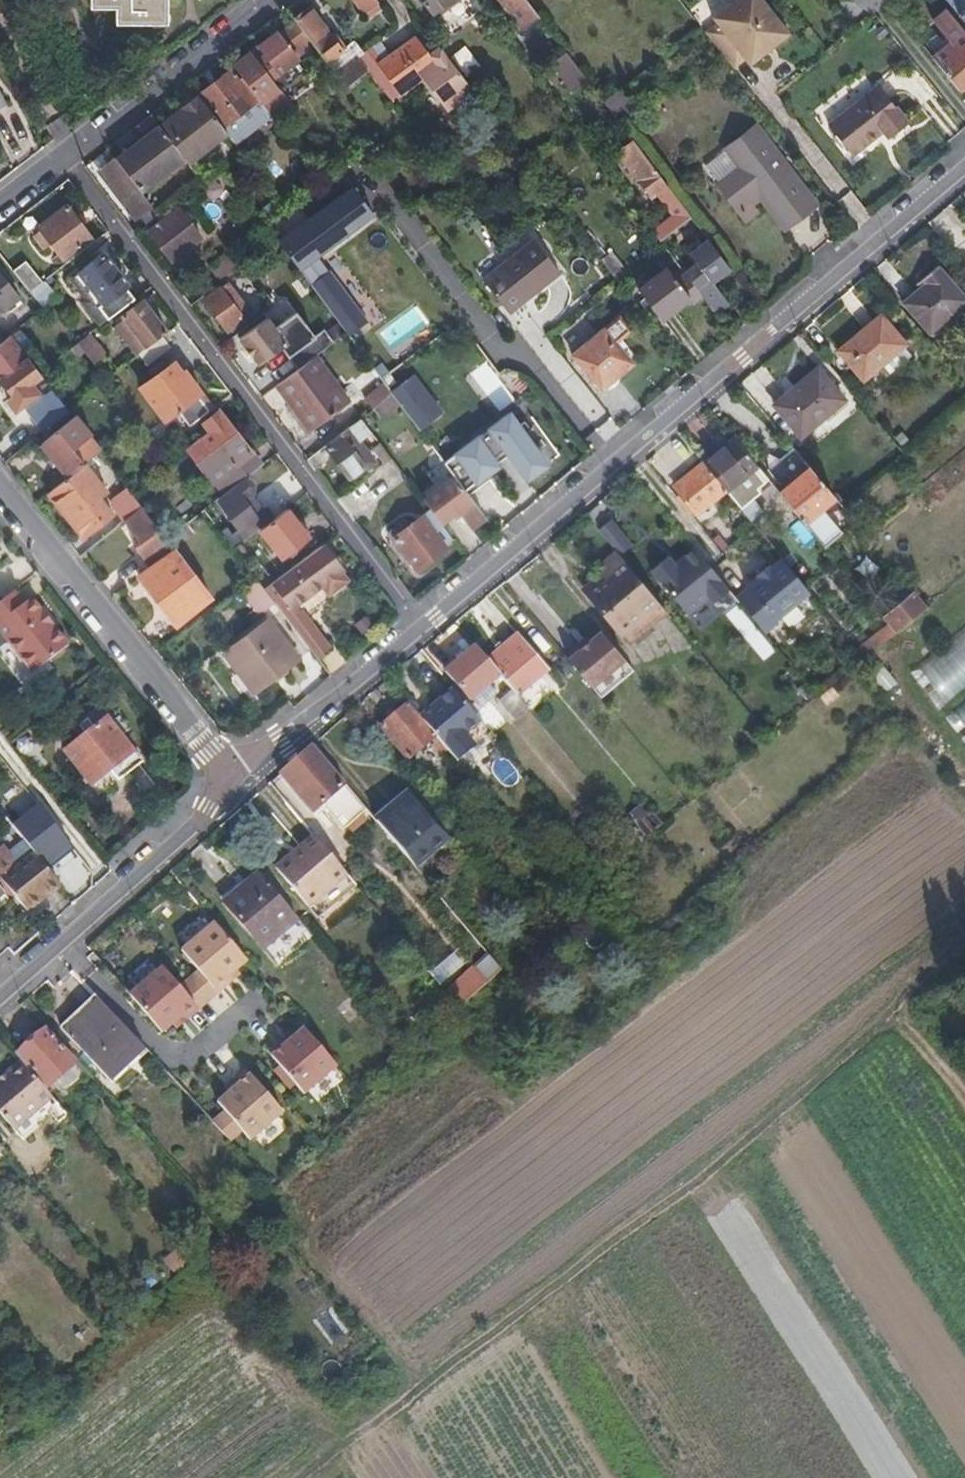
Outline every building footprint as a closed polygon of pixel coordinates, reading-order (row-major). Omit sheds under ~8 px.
[(91,9),(115,8),(116,24),(168,24),(168,0),(91,0),(91,9)] [(378,0),(356,0),(366,13),(380,3),(378,0)] [(435,19),(445,11),(455,4),(460,0),(421,0),(435,19)] [(527,0),(499,0),(509,14),(504,17),(516,33),(522,28),(539,16),(527,0)] [(737,72),(789,30),(764,0),(724,0),(708,13),(718,25),(706,34),(737,72)] [(445,11),(452,20),(462,12),(455,4),(445,11)] [(316,46),(347,87),(369,71),(358,57),(364,52),(355,40),(342,50),(309,6),(294,18),(316,46)] [(960,90),(964,85),(964,32),(948,11),(934,21),(951,42),(933,57),(960,90)] [(270,113),(277,122),(294,109),(272,80),(316,46),(294,18),(233,65),(242,76),(269,112),(270,113)] [(422,78),(447,111),(473,91),(441,46),(431,54),(417,37),(391,56),(369,71),(391,101),(422,78)] [(358,57),(369,71),(391,56),(379,40),(364,52),(358,57)] [(481,66),(466,46),(454,55),(469,75),(481,66)] [(548,66),(555,75),(563,69),(573,61),(567,52),(548,66)] [(582,72),(573,61),(563,69),(571,80),(582,72)] [(232,70),(199,95),(223,126),(251,104),(261,118),(269,112),(242,76),(239,79),(232,70)] [(588,80),(582,72),(571,80),(567,83),(573,91),(588,80)] [(345,87),(337,78),(324,88),(331,97),(345,87)] [(910,124),(879,85),(829,125),(852,155),(883,131),(890,140),(910,124)] [(618,91),(604,102),(618,121),(632,110),(618,91)] [(199,95),(159,126),(185,159),(189,165),(229,134),(223,126),(199,95)] [(229,134),(232,138),(234,140),(270,113),(269,112),(261,118),(251,104),(223,126),(229,134)] [(116,159),(142,192),(185,159),(159,126),(116,159)] [(817,206),(755,127),(725,150),(738,167),(719,182),(748,219),(759,211),(752,202),(762,194),(788,228),(817,206)] [(618,152),(650,195),(656,191),(674,215),(654,231),(661,241),(675,231),(692,217),(634,140),(618,152)] [(706,165),(719,182),(738,167),(725,150),(706,165)] [(100,170),(138,219),(153,207),(142,192),(116,159),(115,158),(100,170)] [(361,311),(326,264),(320,268),(313,259),(360,225),(325,179),(317,185),(331,203),(284,238),(279,242),(342,325),(361,311)] [(317,185),(270,220),(284,238),(331,203),(317,185)] [(93,238),(68,206),(39,228),(42,230),(51,243),(64,260),(93,238)] [(149,231),(172,261),(203,238),(179,207),(149,231)] [(45,248),(51,243),(42,230),(35,235),(45,248)] [(691,255),(712,282),(731,268),(709,239),(691,253),(675,231),(661,241),(679,265),(691,255)] [(561,272),(536,240),(484,281),(509,313),(561,272)] [(619,261),(612,252),(601,259),(617,281),(627,273),(619,261)] [(82,300),(101,324),(137,297),(104,253),(72,278),(86,297),(82,300)] [(245,265),(236,254),(213,271),(221,282),(245,265)] [(44,282),(26,260),(13,271),(31,292),(32,292),(41,284),(44,282)] [(938,265),(923,278),(927,281),(921,286),(902,302),(930,334),(953,314),(957,319),(964,312),(964,296),(938,265)] [(691,297),(668,268),(640,289),(662,319),(691,297)] [(0,273),(0,314),(20,297),(0,273)] [(927,281),(923,278),(918,283),(921,286),(927,281)] [(205,299),(228,330),(252,312),(228,282),(205,299)] [(52,299),(41,284),(32,292),(44,306),(52,299)] [(115,326),(137,355),(140,352),(161,336),(167,331),(142,299),(122,315),(125,319),(115,326)] [(268,316),(239,338),(260,366),(283,349),(298,369),(299,368),(316,356),(322,352),(341,338),(332,326),(321,334),(303,308),(277,328),(268,316)] [(907,344),(881,314),(838,350),(864,380),(883,364),(890,373),(912,355),(904,346),(907,344)] [(631,330),(620,317),(605,329),(604,328),(573,355),(603,390),(634,363),(616,343),(631,330)] [(111,357),(91,332),(70,349),(75,354),(81,357),(86,352),(97,367),(111,357)] [(149,364),(170,347),(161,336),(140,352),(149,364)] [(27,409),(43,430),(68,410),(52,390),(43,376),(41,373),(16,339),(1,350),(15,368),(1,378),(14,397),(22,391),(26,396),(38,386),(45,395),(27,409)] [(277,385),(311,431),(350,402),(316,356),(299,368),(298,369),(277,385)] [(469,372),(495,410),(512,399),(487,360),(469,372)] [(214,408),(185,370),(183,372),(175,362),(140,386),(166,420),(180,410),(191,425),(214,408)] [(818,367),(774,404),(801,437),(846,400),(818,367)] [(414,376),(394,393),(402,404),(421,430),(423,432),(444,416),(414,376)] [(383,420),(402,404),(394,393),(374,408),(383,420)] [(230,472),(239,484),(249,476),(262,466),(219,410),(204,422),(211,431),(188,449),(215,483),(230,472)] [(510,413),(445,462),(454,476),(465,490),(499,465),(493,457),(505,448),(529,480),(548,463),(510,413)] [(325,446),(307,459),(316,472),(331,454),(349,478),(364,467),(366,470),(377,461),(362,441),(373,433),(362,418),(342,433),(344,436),(327,448),(325,446)] [(85,464),(101,451),(88,435),(73,448),(58,430),(41,444),(68,477),(85,464)] [(733,435),(702,461),(703,462),(726,490),(751,521),(764,511),(749,493),(768,478),(733,435)] [(373,448),(385,463),(392,458),(380,443),(373,448)] [(783,488),(779,491),(824,545),(842,531),(823,508),(836,498),(795,448),(769,470),(783,488)] [(681,495),(678,498),(692,516),(726,490),(703,462),(673,485),(681,495)] [(49,492),(86,538),(115,515),(101,498),(108,491),(85,464),(68,477),(49,492)] [(244,538),(274,515),(268,506),(263,509),(253,496),(255,494),(257,485),(249,476),(239,484),(218,500),(238,529),(233,533),(228,527),(223,530),(233,545),(244,538)] [(465,490),(454,476),(423,499),(442,523),(453,516),(455,517),(460,513),(472,529),(486,518),(465,490)] [(113,504),(125,520),(142,506),(127,486),(114,497),(113,504)] [(137,574),(177,626),(212,598),(167,539),(142,506),(125,520),(124,521),(140,542),(134,546),(136,549),(148,566),(137,574)] [(310,537),(288,508),(261,530),(283,558),(310,537)] [(393,537),(418,570),(447,548),(435,532),(443,526),(430,509),(393,537)] [(633,544),(613,519),(600,530),(617,551),(620,555),(633,544)] [(456,541),(444,525),(443,526),(435,532),(447,548),(456,541)] [(235,549),(242,559),(249,554),(242,544),(235,549)] [(298,606),(346,570),(332,551),(329,553),(323,546),(265,589),(272,599),(280,593),(293,610),(298,606)] [(677,566),(668,556),(649,572),(699,633),(736,603),(727,593),(731,590),(698,549),(677,566)] [(620,555),(617,551),(597,567),(601,572),(604,575),(585,591),(629,644),(668,613),(661,604),(620,555)] [(810,593),(781,557),(746,586),(748,588),(736,597),(766,633),(777,624),(775,621),(810,593)] [(604,575),(601,572),(582,587),(585,591),(604,575)] [(265,589),(258,580),(247,588),(248,588),(265,610),(275,602),(272,599),(265,589)] [(260,614),(265,610),(248,588),(242,592),(260,614)] [(928,606),(914,590),(883,617),(888,623),(897,633),(928,606)] [(32,597),(24,603),(15,591),(0,602),(0,631),(33,673),(70,645),(32,597)] [(280,593),(272,599),(275,602),(303,638),(315,628),(298,606),(293,610),(280,593)] [(909,646),(938,683),(964,662),(964,602),(909,646)] [(736,605),(724,615),(764,660),(776,650),(736,605)] [(300,659),(269,618),(224,652),(255,693),(300,659)] [(856,649),(865,659),(897,633),(888,623),(856,649)] [(303,638),(318,658),(330,649),(315,628),(303,638)] [(602,630),(569,657),(592,685),(625,658),(602,630)] [(550,670),(518,632),(487,659),(491,663),(501,675),(502,676),(513,690),(519,697),(550,670)] [(487,659),(475,645),(445,670),(470,701),(473,698),(481,708),(499,693),(491,683),(501,675),(491,663),(487,659)] [(625,658),(592,685),(601,697),(634,669),(625,658)] [(885,690),(896,681),(882,664),(871,673),(885,690)] [(945,692),(964,718),(964,676),(945,692)] [(481,722),(453,688),(433,704),(436,708),(423,719),(437,737),(448,750),(458,762),(475,748),(465,735),(481,722)] [(519,697),(513,690),(499,701),(516,720),(529,709),(519,697)] [(420,716),(408,702),(379,726),(407,761),(437,737),(423,719),(420,716)] [(436,708),(433,704),(420,716),(423,719),(436,708)] [(144,761),(108,716),(63,750),(91,786),(111,770),(119,764),(127,774),(144,761)] [(346,784),(312,744),(280,773),(314,812),(326,802),(346,784)] [(127,774),(119,764),(111,770),(119,781),(127,774)] [(367,808),(346,784),(326,802),(336,815),(335,816),(345,827),(367,808)] [(450,839),(409,790),(375,819),(417,867),(450,839)] [(643,802),(628,812),(645,836),(660,825),(643,802)] [(72,847),(38,804),(14,823),(48,866),(72,847)] [(306,854),(281,874),(319,918),(357,885),(349,876),(315,834),(300,847),(306,854)] [(28,912),(61,886),(25,841),(10,853),(4,845),(0,848),(0,886),(5,893),(10,900),(15,896),(28,912)] [(275,867),(281,874),(306,854),(300,847),(275,867)] [(299,919),(259,871),(223,902),(263,950),(299,919)] [(0,897),(0,911),(12,902),(10,900),(5,893),(0,897)] [(183,949),(219,992),(231,981),(228,977),(236,969),(248,959),(216,921),(183,949)] [(445,987),(461,1004),(501,969),(486,951),(445,987)] [(206,996),(169,953),(136,981),(169,1019),(180,1010),(189,1002),(193,1007),(206,996)] [(236,969),(228,977),(231,981),(240,974),(236,969)] [(144,1047),(97,997),(63,1029),(110,1079),(144,1047)] [(193,1007),(189,1002),(180,1010),(184,1014),(193,1007)] [(77,1062),(46,1027),(17,1053),(48,1088),(77,1062)] [(338,1065),(305,1027),(294,1037),(285,1044),(281,1040),(268,1050),(305,1093),(338,1065)] [(290,1032),(281,1040),(285,1044),(294,1037),(290,1032)] [(144,1047),(110,1079),(114,1085),(149,1052),(144,1047)] [(21,1062),(8,1073),(11,1077),(0,1086),(0,1113),(14,1129),(52,1097),(21,1062)] [(282,1110),(244,1069),(232,1080),(236,1084),(228,1092),(217,1102),(225,1111),(214,1122),(231,1140),(242,1130),(251,1139),(282,1110)] [(8,1073),(0,1080),(0,1086),(11,1077),(8,1073)] [(224,1088),(228,1092),(236,1084),(232,1080),(224,1088)] [(69,1117),(52,1097),(14,1129),(31,1149),(69,1117)] [(332,1311),(320,1316),(329,1339),(342,1334),(332,1311)]
